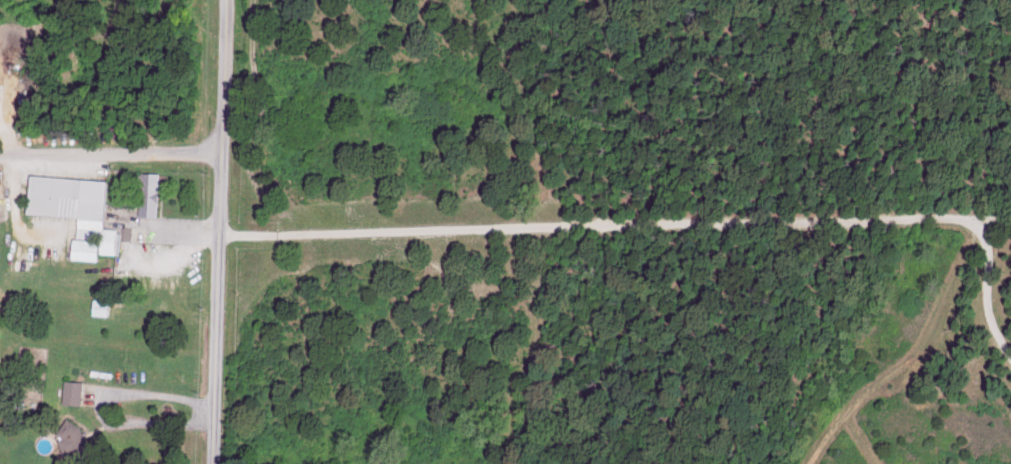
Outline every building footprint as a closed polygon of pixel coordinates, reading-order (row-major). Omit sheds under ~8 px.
[(135,171),(135,185),(144,185),(143,215),(162,215),(163,172),(135,171)] [(111,179),(32,174),(31,191),(34,192),(33,213),(81,216),(80,237),(73,237),(72,258),(102,259),(102,252),(121,253),(122,228),(108,227),(111,179)] [(112,314),(113,298),(93,297),(93,314),(112,314)] [(67,402),(85,403),(86,380),(68,379),(67,402)] [(60,432),(66,436),(61,444),(74,453),(76,449),(86,455),(98,437),(69,419),(60,432)]
